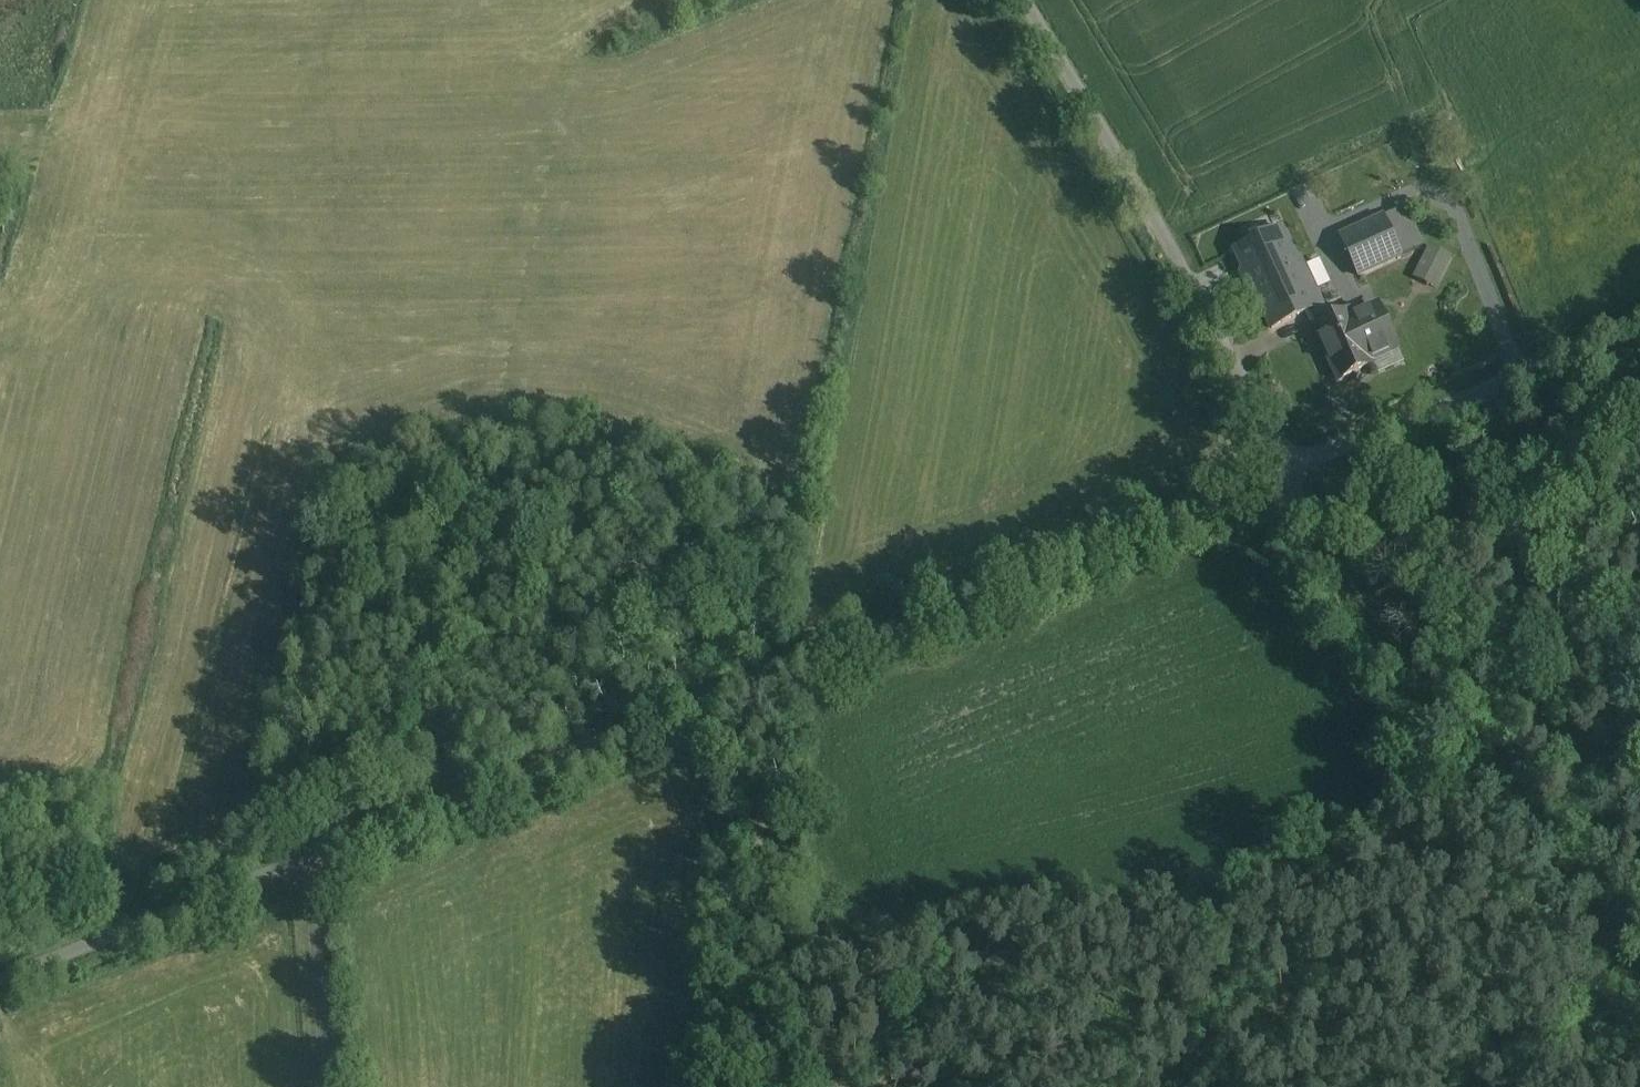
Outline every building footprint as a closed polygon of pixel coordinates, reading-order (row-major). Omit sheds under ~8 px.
[(1384,219),(1341,238),(1358,277),(1374,270),(1402,257),(1384,219)] [(1334,302),(1298,224),(1282,232),(1299,269),(1303,268),(1321,308),(1334,302)] [(1299,269),(1282,232),(1237,252),(1273,329),(1308,312),(1315,329),(1328,323),(1321,308),(1303,268),(1299,269)] [(1453,259),(1430,248),(1420,268),(1443,280),(1453,259)] [(1443,280),(1420,268),(1414,279),(1437,291),(1443,280)] [(1381,305),(1373,309),(1390,345),(1370,354),(1375,365),(1399,354),(1403,352),(1381,305)] [(1328,323),(1315,329),(1325,351),(1339,381),(1375,365),(1370,354),(1390,345),(1373,309),(1358,315),(1356,310),(1328,323)] [(1399,354),(1375,365),(1380,376),(1405,365),(1399,354)]
